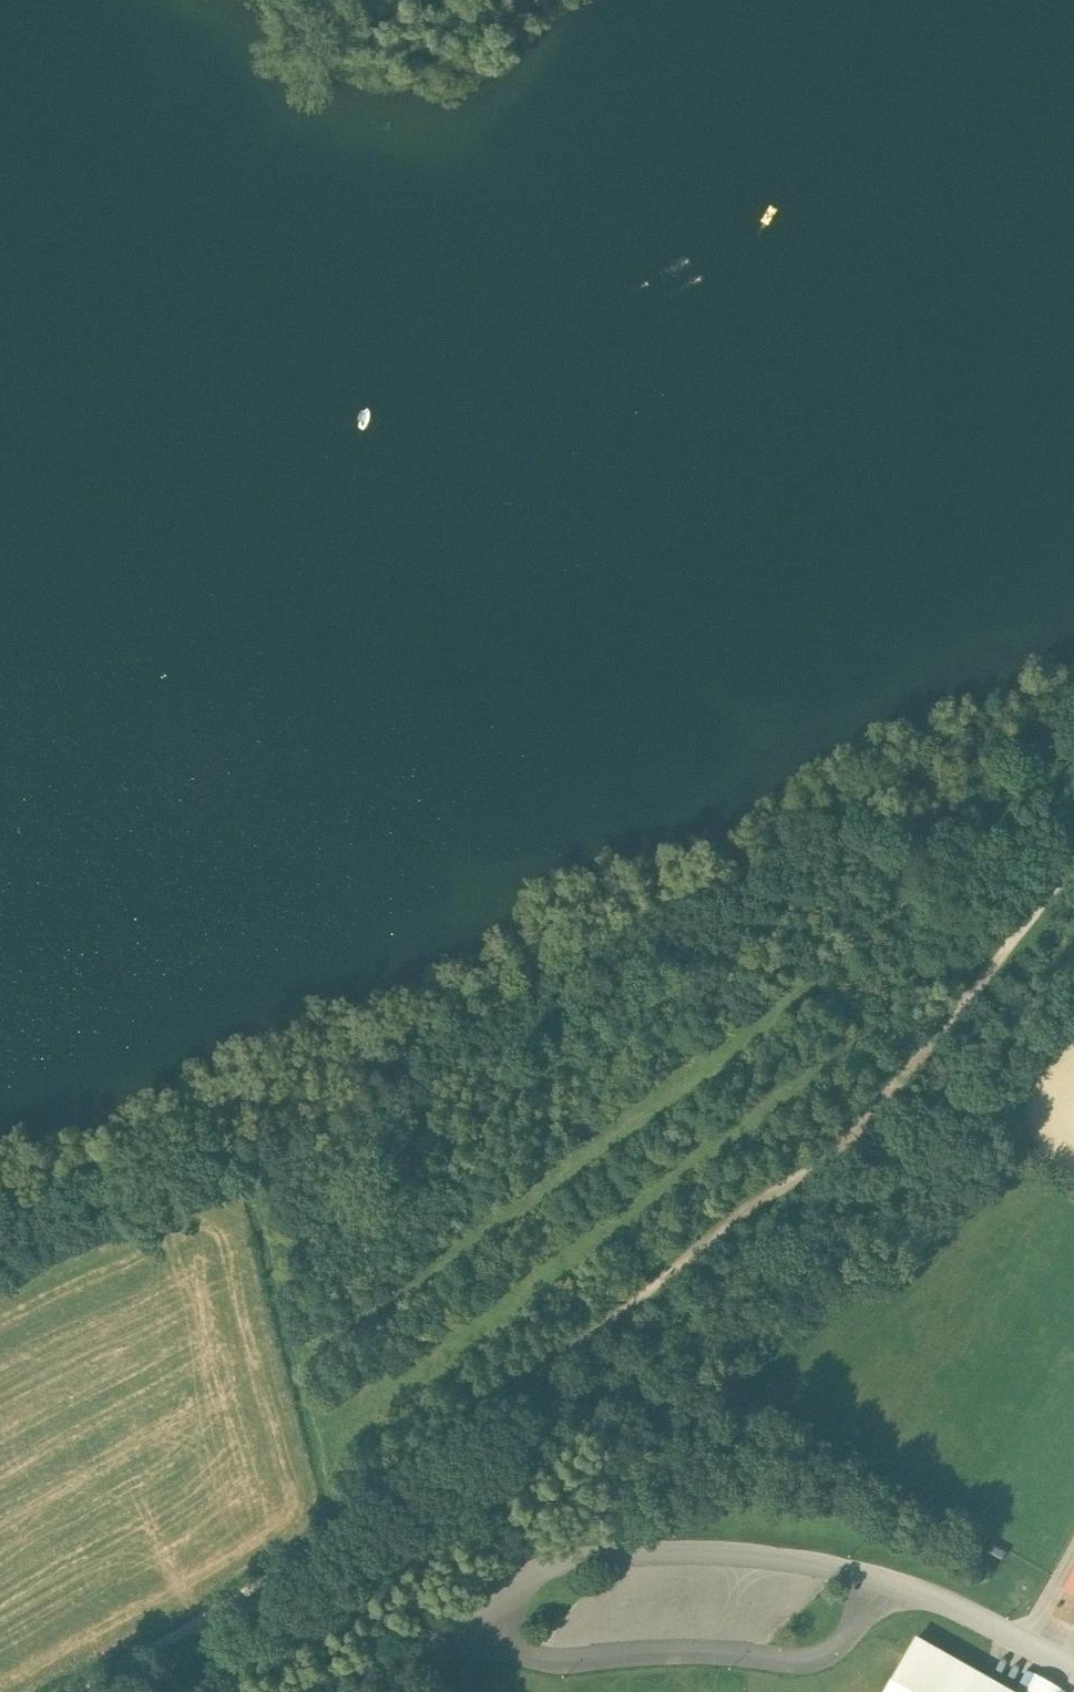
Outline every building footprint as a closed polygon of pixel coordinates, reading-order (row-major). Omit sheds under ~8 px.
[(1065,1588),(1073,1593),(1073,1573),(1065,1588)] [(919,1635),(887,1691),(1022,1691),(919,1635)]
